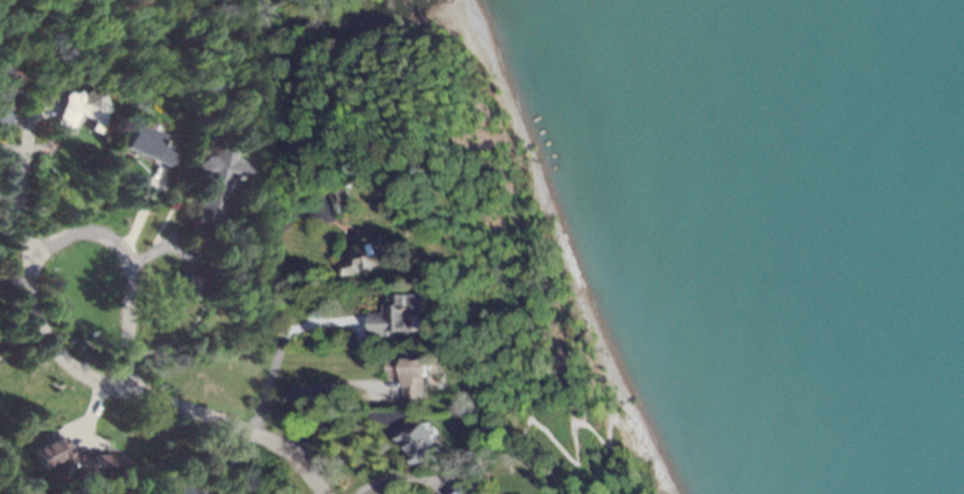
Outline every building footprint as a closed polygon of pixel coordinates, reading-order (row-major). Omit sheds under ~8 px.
[(6,123),(19,75),(0,70),(0,121),(6,123)] [(53,122),(71,128),(76,113),(92,119),(88,130),(97,133),(108,101),(66,86),(53,122)] [(120,146),(166,166),(173,148),(154,141),(157,134),(130,122),(120,146)] [(194,221),(221,224),(225,178),(239,179),(240,160),(228,159),(229,148),(211,147),(209,159),(200,158),(194,221)] [(332,192),(336,213),(351,210),(347,189),(332,192)] [(338,263),(341,275),(388,263),(381,235),(349,243),(353,259),(338,263)] [(178,297),(194,299),(197,276),(180,274),(178,297)] [(368,312),(368,336),(386,336),(386,331),(411,331),(411,322),(420,322),(420,294),(384,294),(384,312),(368,312)] [(425,358),(386,357),(385,376),(402,377),(401,400),(424,400),(425,358)] [(393,431),(400,446),(404,444),(412,465),(440,453),(427,421),(416,425),(415,422),(393,431)] [(157,482),(156,493),(190,493),(190,484),(157,482)]
